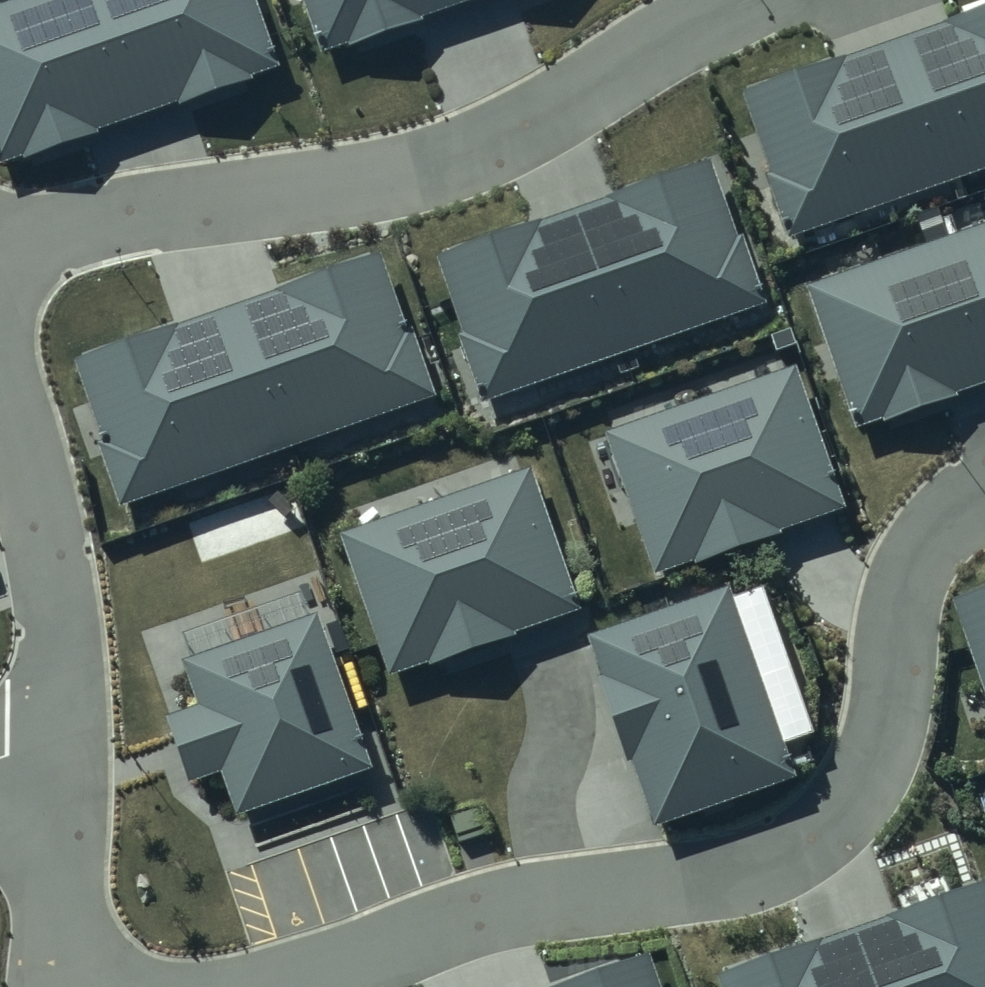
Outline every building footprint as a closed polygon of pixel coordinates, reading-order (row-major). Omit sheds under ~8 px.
[(103,131),(101,126),(176,100),(178,105),(256,78),(254,72),(286,61),(264,0),(7,0),(0,2),(0,159),(26,150),(28,157),(103,131)] [(423,19),(421,13),(460,0),(302,0),(319,48),(346,38),(348,45),(423,19)] [(787,234),(984,166),(984,6),(744,89),(773,172),(766,174),(787,234)] [(459,336),(480,397),(767,300),(745,236),(737,239),(710,160),(437,252),(465,334),(459,336)] [(959,396),(957,390),(984,381),(984,222),(805,285),(854,425),(882,415),(884,422),(959,396)] [(99,442),(119,502),(437,394),(415,330),(408,332),(381,254),(76,357),(104,440),(99,442)] [(607,431),(655,570),(694,557),(696,562),(782,533),(781,529),(845,507),(796,366),(607,431)] [(341,534),(389,673),(428,659),(430,665),(517,636),(515,632),(579,610),(531,469),(341,534)] [(631,759),(655,825),(796,775),(785,743),(814,733),(763,588),(734,598),(730,585),(589,634),(603,673),(597,675),(627,760),(631,759)] [(984,695),(984,585),(950,598),(984,695)] [(237,814),(373,768),(319,611),(181,658),(197,704),(167,714),(189,780),(222,769),(237,814)] [(718,971),(724,986),(984,986),(984,881),(718,971)] [(652,953),(552,986),(664,986),(652,953)]
